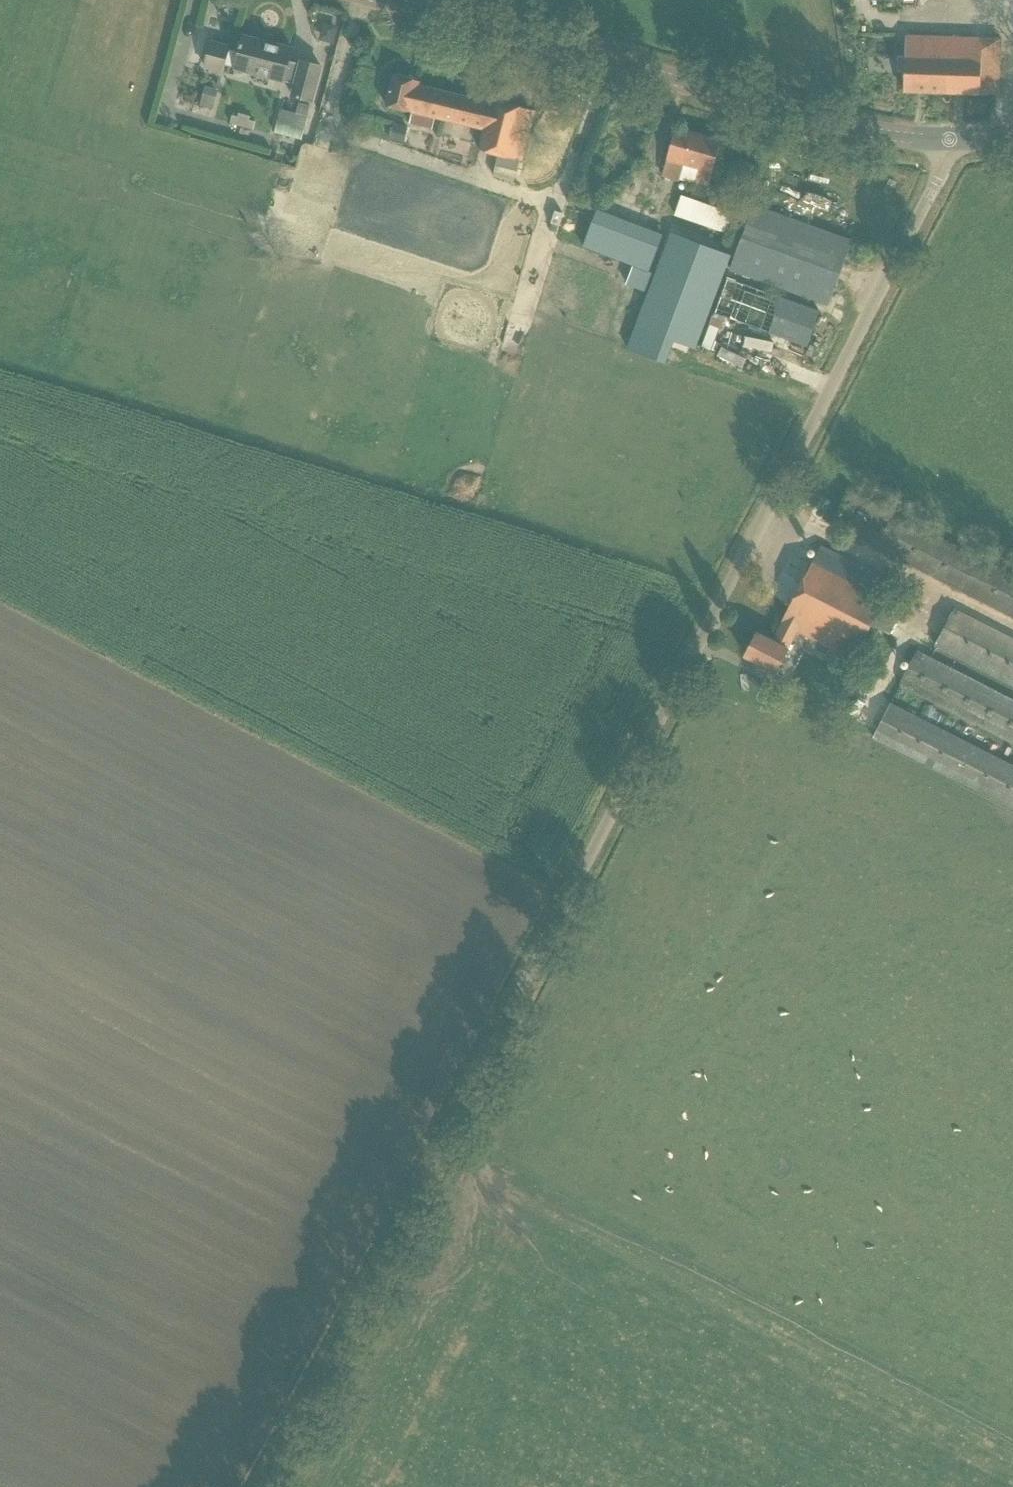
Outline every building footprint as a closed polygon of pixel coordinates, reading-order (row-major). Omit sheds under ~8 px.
[(300,64),(289,61),(292,48),(275,44),(275,45),(262,41),(262,40),(243,35),(240,47),(241,47),(240,52),(229,49),(229,46),(212,41),(205,67),(223,71),(224,65),(236,68),(236,69),(295,84),(292,96),(299,98),(310,100),(311,101),(321,66),(301,61),(300,64)] [(999,39),(906,36),(904,91),(997,94),(999,39)] [(394,75),(386,106),(412,112),(412,111),(414,112),(412,123),(432,128),(435,117),(485,129),(480,150),(522,160),(535,111),(492,100),(491,103),(418,86),(419,81),(394,75)] [(213,108),(218,88),(207,85),(202,105),(213,108)] [(303,129),(309,105),(298,102),(295,113),(283,110),(279,109),(276,122),(303,129)] [(721,140),(676,127),(663,175),(695,183),(691,195),(704,199),(721,140)] [(733,211),(681,195),(675,215),(727,231),(733,211)] [(730,268),(829,304),(851,246),(853,246),(855,242),(753,205),(730,268)] [(623,262),(652,273),(663,244),(662,244),(666,234),(599,209),(587,240),(626,255),(623,262)] [(648,292),(635,329),(627,348),(653,359),(661,338),(694,351),(729,258),(709,252),(714,236),(673,223),(654,276),(630,267),(624,283),(648,292)] [(819,311),(727,278),(715,313),(807,346),(819,311)] [(850,534),(1012,617),(1012,576),(849,492),(832,525),(850,534)] [(483,495),(481,508),(497,511),(499,498),(483,495)] [(782,621),(798,630),(852,658),(870,623),(890,633),(908,600),(888,589),(892,582),(821,545),(782,621)] [(935,645),(937,646),(954,655),(1012,685),(1012,639),(953,609),(935,645)] [(745,656),(776,672),(798,630),(782,621),(773,640),(757,632),(745,656)] [(900,684),(915,692),(1012,742),(1012,700),(948,667),(954,655),(937,646),(931,658),(917,651),(900,684)] [(873,736),(1012,807),(1012,766),(905,711),(890,704),(873,736)]
